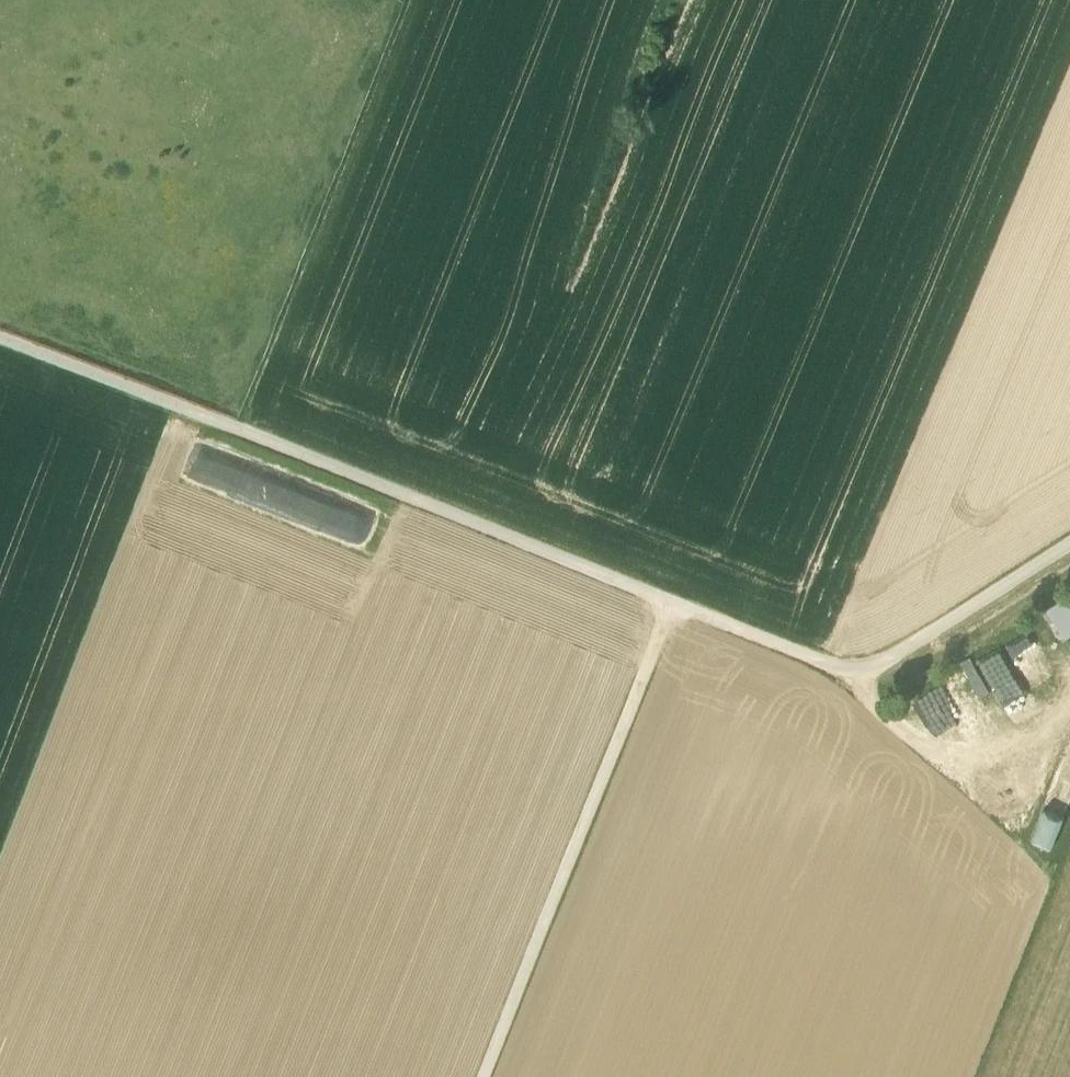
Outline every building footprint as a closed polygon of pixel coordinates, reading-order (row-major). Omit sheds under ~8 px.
[(1049,612),(1067,639),(1069,637),(1069,598),(1049,612)] [(1028,852),(1057,860),(1069,813),(1069,713),(1067,712),(1028,852)]
